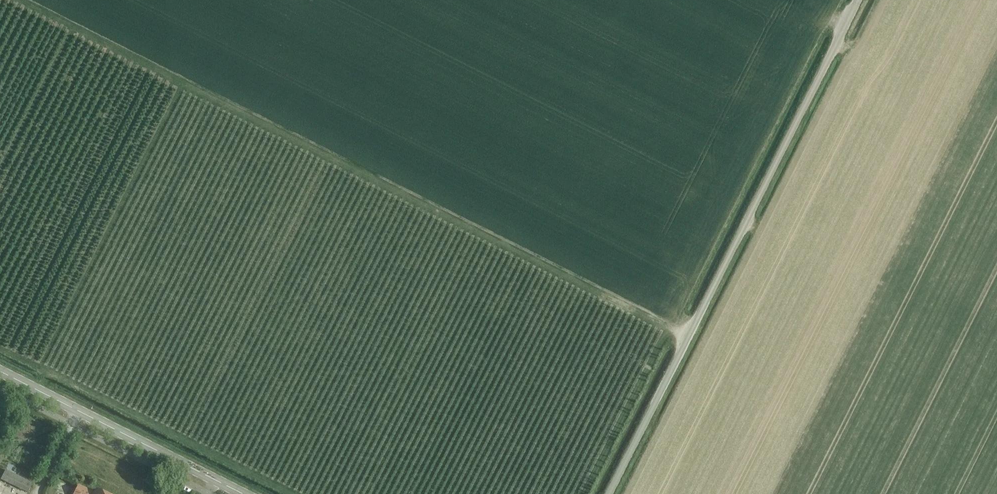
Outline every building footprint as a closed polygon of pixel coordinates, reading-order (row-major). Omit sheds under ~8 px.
[(28,493),(33,484),(6,470),(1,480),(28,493)] [(104,493),(103,493),(96,491),(95,493),(78,486),(74,493),(108,493),(106,493),(104,493)]
